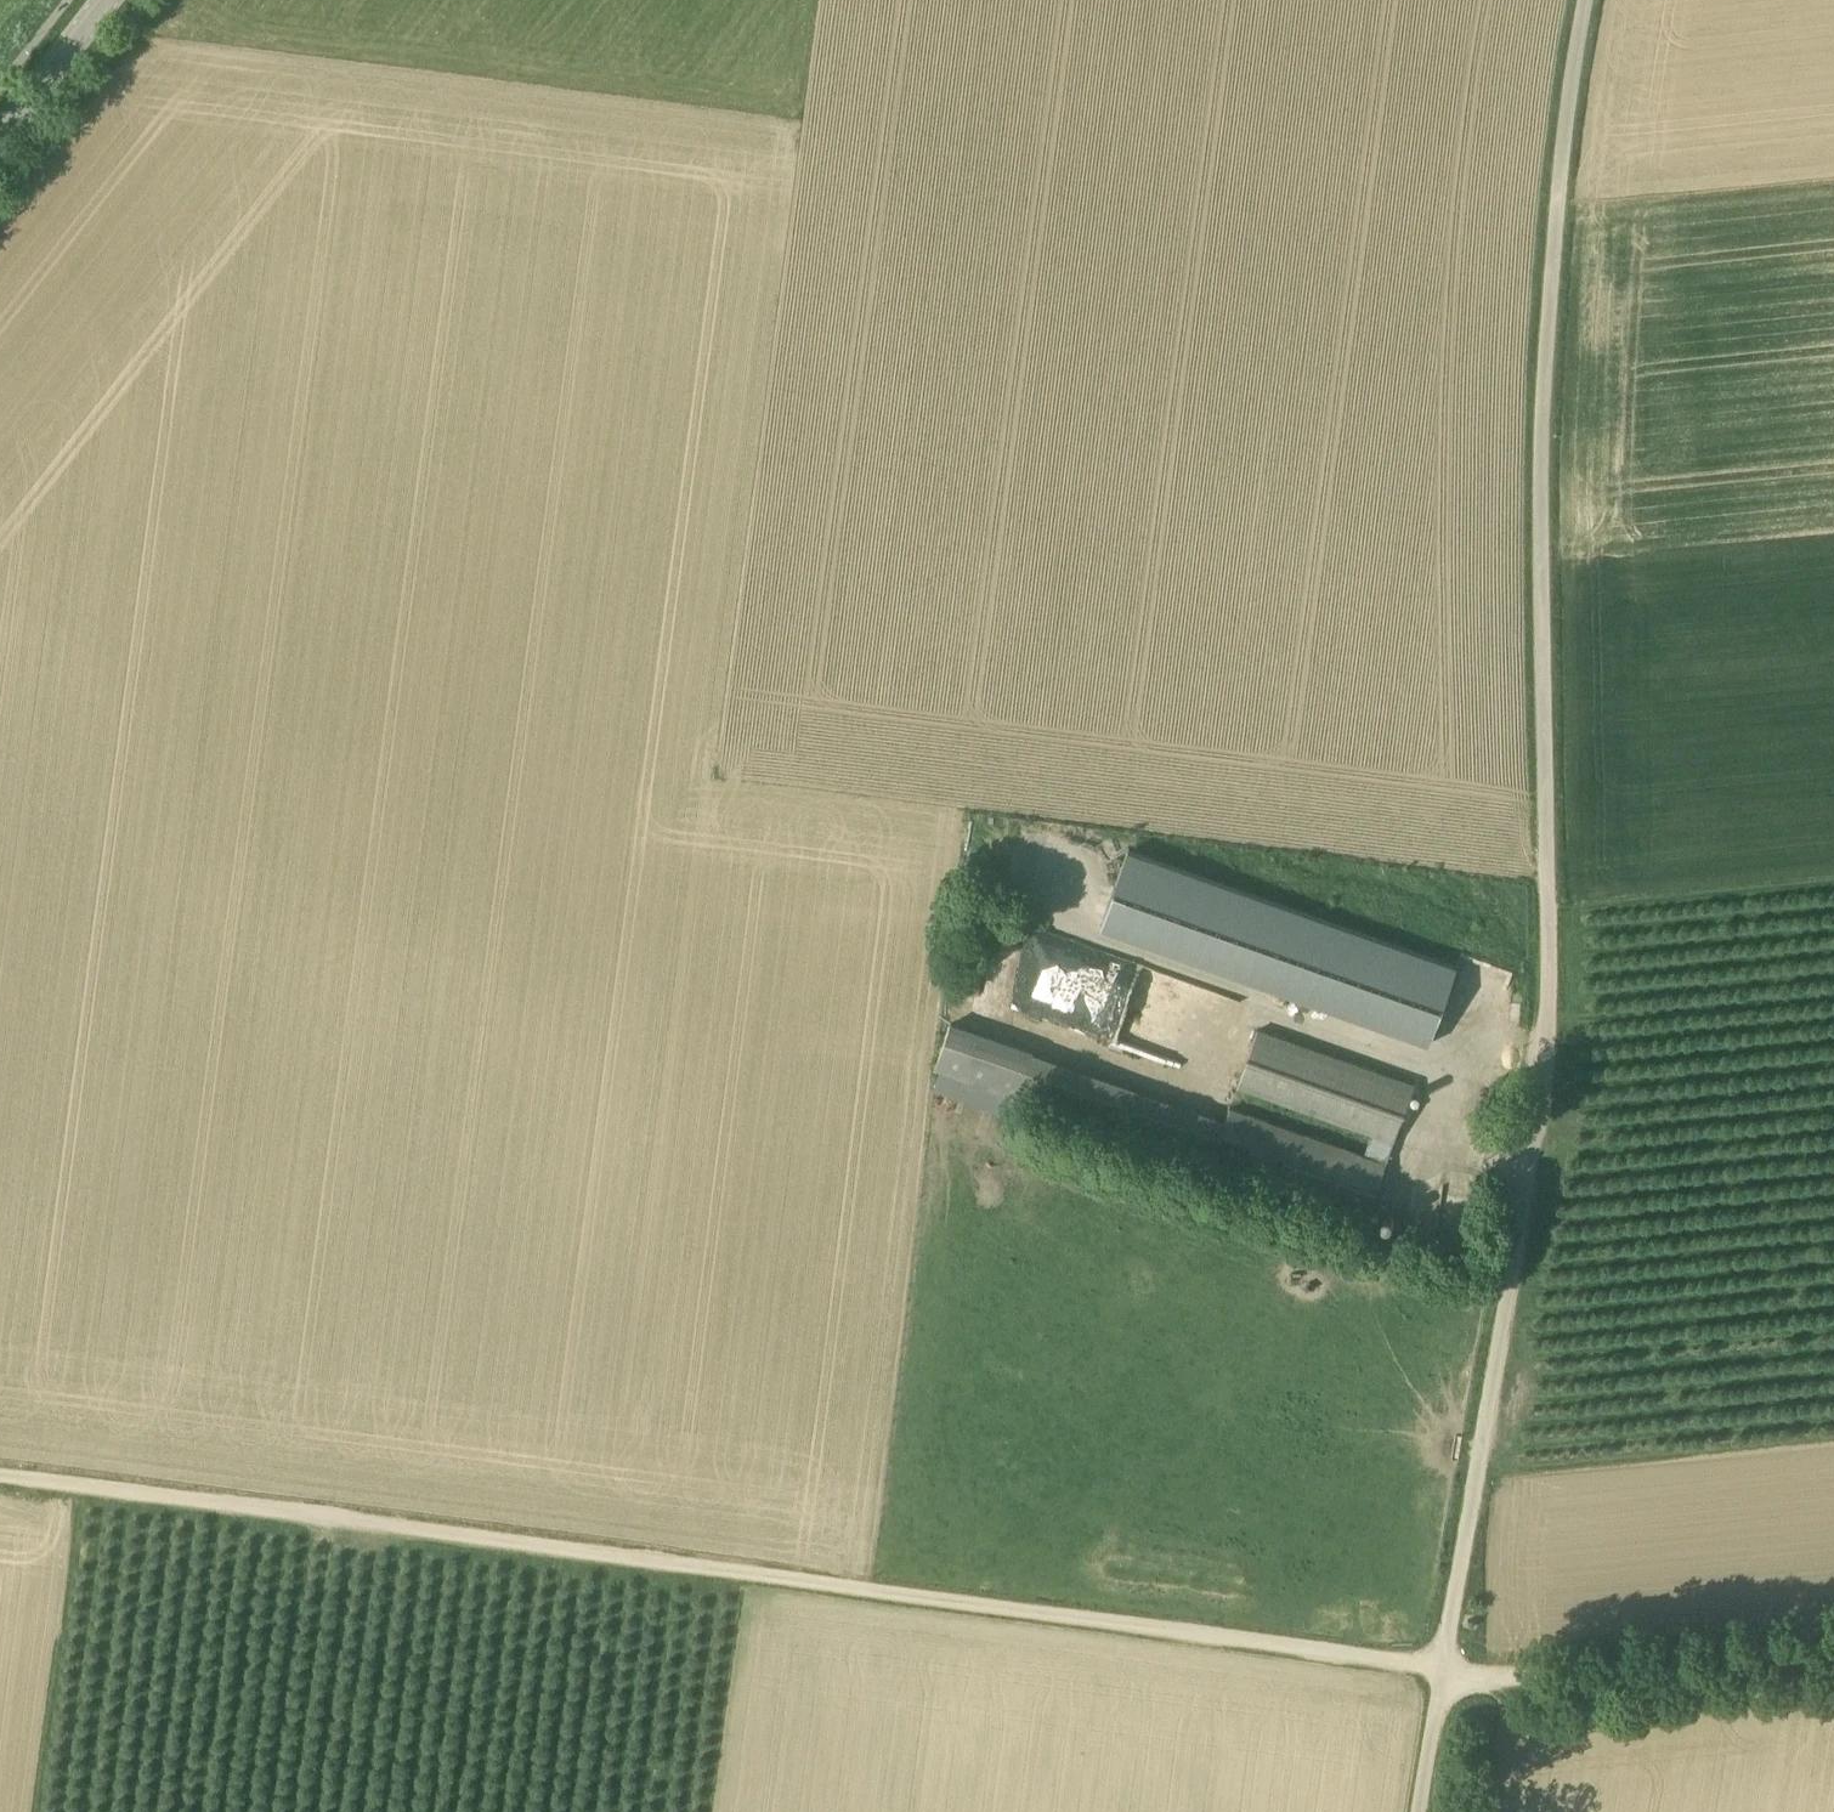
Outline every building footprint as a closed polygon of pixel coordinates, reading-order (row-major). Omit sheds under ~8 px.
[(1457,966),(1129,849),(1101,927),(1429,1044),(1457,966)] [(950,1025),(935,1071),(1212,1165),(1228,1119),(950,1025)] [(1414,1085),(1259,1030),(1239,1087),(1371,1134),(1364,1153),(1232,1107),(1228,1119),(1212,1165),(1344,1210),(1366,1219),(1414,1085)] [(1482,1626),(1467,1622),(1464,1636),(1480,1639),(1482,1626)]
